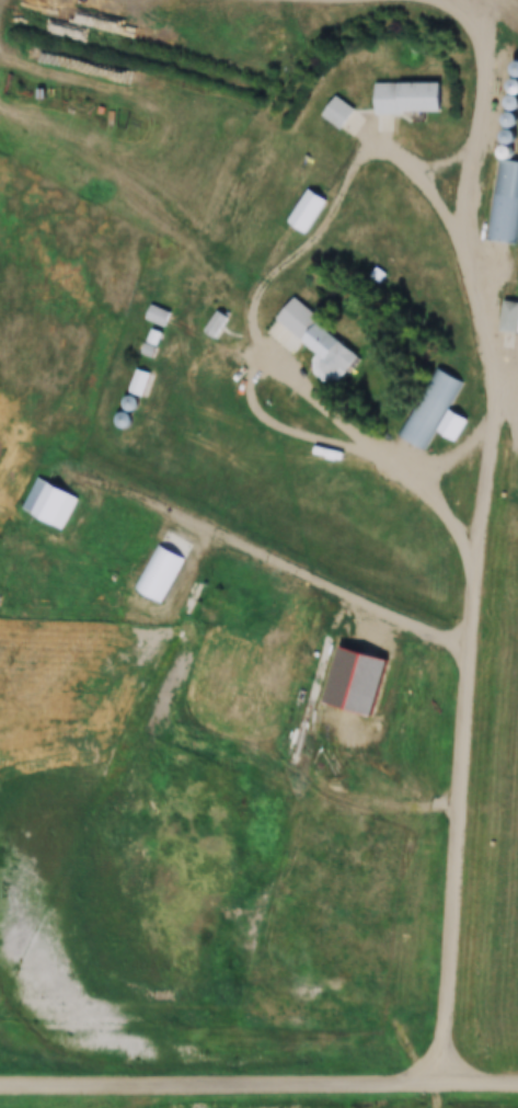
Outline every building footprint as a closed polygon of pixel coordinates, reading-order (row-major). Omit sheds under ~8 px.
[(376,83),(375,131),(392,131),(393,112),(443,112),(444,83),(376,83)] [(364,121),(338,95),(322,112),(348,138),(364,121)] [(485,241),(517,245),(517,235),(517,162),(496,159),(485,241)] [(306,234),(327,200),(307,188),(286,222),(306,234)] [(346,341),(293,298),(264,333),(291,355),(301,343),(327,364),(346,341)] [(517,333),(517,304),(503,304),(503,333),(517,333)] [(167,324),(171,313),(160,309),(156,320),(167,324)] [(214,339),(228,318),(216,310),(202,331),(214,339)] [(461,381),(433,366),(398,436),(423,449),(433,429),(456,441),(467,419),(447,408),(461,381)] [(151,373),(135,368),(128,392),(143,396),(151,373)] [(22,509),(65,529),(80,497),(36,477),(22,509)] [(183,556),(155,543),(134,589),(162,602),(183,556)]
